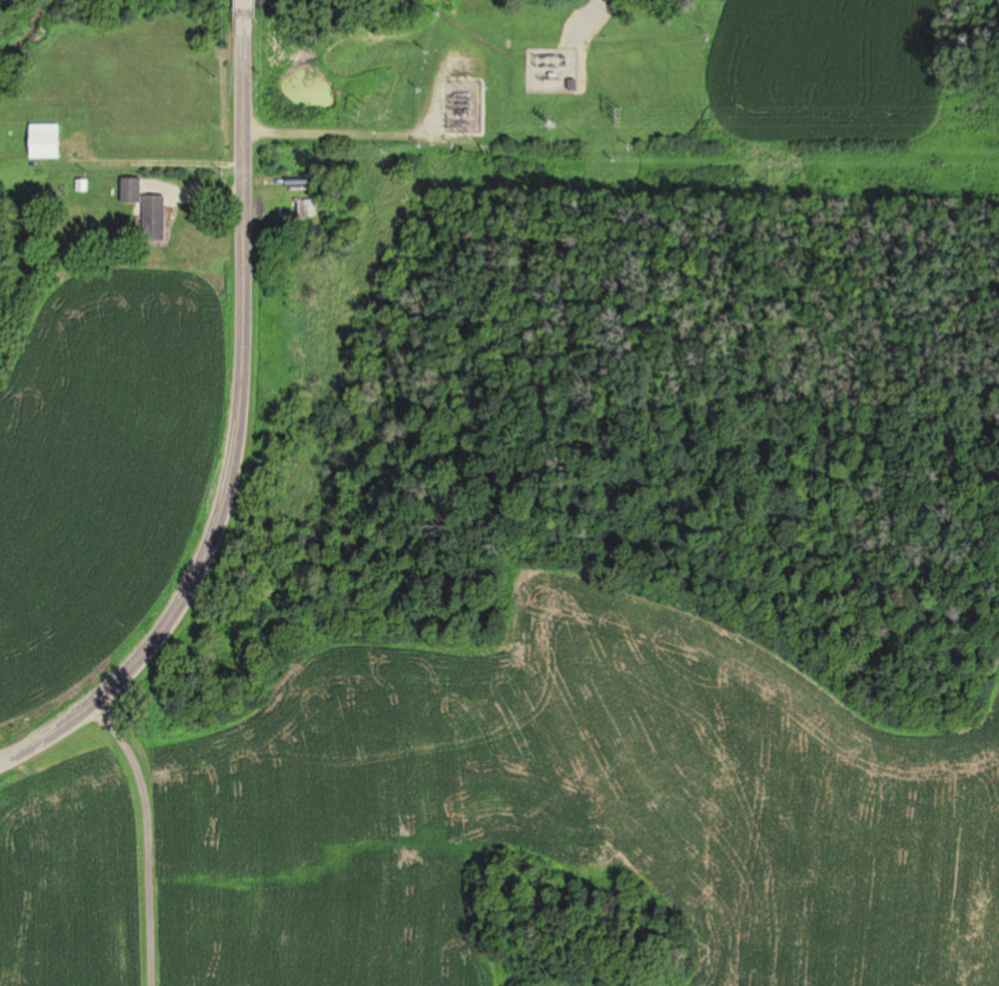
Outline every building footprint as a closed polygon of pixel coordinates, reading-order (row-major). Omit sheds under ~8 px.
[(63,130),(33,130),(33,158),(63,158),(63,130)] [(123,203),(143,203),(143,178),(123,178),(123,203)] [(167,195),(145,195),(145,240),(167,240),(167,195)]
